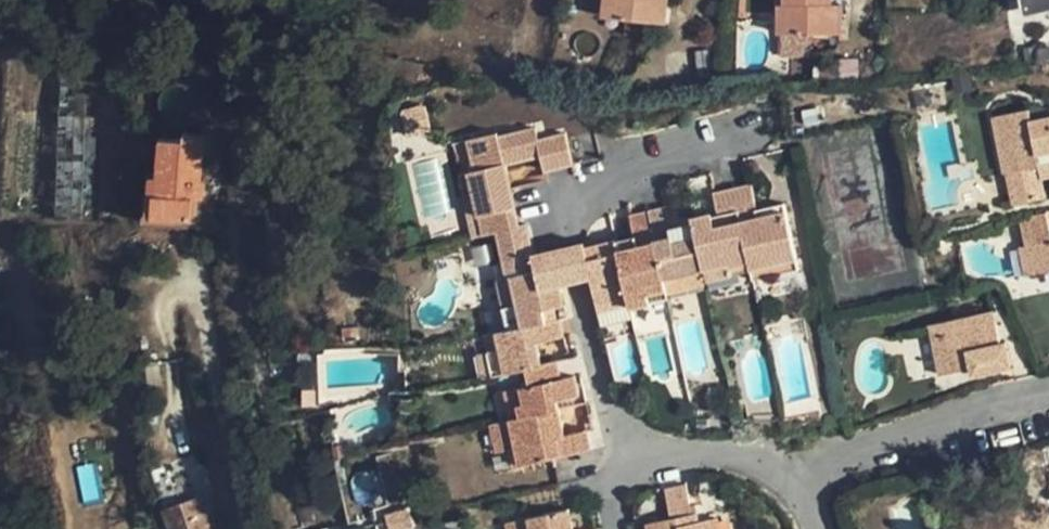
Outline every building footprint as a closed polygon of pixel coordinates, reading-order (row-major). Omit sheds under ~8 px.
[(622,18),(623,0),(606,0),(604,16),(622,18)] [(622,18),(665,23),(667,0),(623,0),(622,18)] [(779,3),(797,3),(797,32),(842,32),(842,4),(831,4),(824,4),(824,0),(779,0),(779,3)] [(779,32),(797,32),(797,3),(779,3),(779,32)] [(96,53),(60,51),(53,216),(89,217),(96,53)] [(689,76),(687,60),(671,61),(672,76),(689,76)] [(411,132),(433,126),(426,99),(403,105),(411,132)] [(1009,173),(1039,166),(1043,177),(1048,176),(1048,116),(1031,120),(1029,109),(994,116),(1006,171),(1009,173)] [(184,215),(186,195),(187,178),(199,179),(202,132),(182,130),(182,136),(158,135),(155,172),(148,172),(145,213),(184,215)] [(534,130),(498,138),(504,166),(539,158),(542,173),(571,166),(564,137),(537,143),(534,130)] [(478,168),(461,172),(467,199),(475,198),(483,233),(497,230),(517,226),(504,166),(498,138),(496,132),(472,138),(478,168)] [(454,141),(461,172),(478,168),(472,138),(454,141)] [(1039,166),(1009,173),(1016,202),(1047,196),(1043,177),(1039,166)] [(204,179),(199,179),(187,178),(186,195),(204,195),(204,179)] [(757,217),(755,207),(750,183),(734,187),(750,262),(751,265),(795,256),(783,201),(762,206),(765,215),(757,217)] [(692,216),(694,223),(704,268),(727,263),(729,267),(750,262),(734,187),(712,191),(719,226),(711,228),(708,213),(692,216)] [(663,285),(705,276),(704,268),(694,223),(671,227),(666,206),(647,210),(659,259),(663,285)] [(762,206),(755,207),(757,217),(765,215),(762,206)] [(646,294),(665,290),(663,285),(659,259),(647,210),(629,215),(634,236),(636,246),(617,250),(628,298),(628,305),(629,309),(648,304),(646,294)] [(1021,218),(1028,245),(1032,245),(1037,273),(1048,271),(1048,212),(1021,218)] [(497,230),(504,259),(530,253),(524,224),(517,226),(497,230)] [(634,236),(615,241),(617,250),(636,246),(634,236)] [(614,239),(588,245),(595,277),(601,303),(628,298),(617,250),(615,241),(614,239)] [(587,240),(548,249),(557,285),(595,277),(588,245),(587,240)] [(1026,276),(1037,273),(1032,245),(1028,245),(1020,247),(1026,276)] [(530,253),(504,259),(508,278),(513,277),(520,304),(506,308),(500,309),(505,330),(544,322),(542,310),(553,308),(561,306),(557,285),(548,249),(530,253)] [(751,265),(752,271),(754,279),(799,270),(795,256),(751,265)] [(705,276),(706,281),(752,271),(751,265),(750,262),(729,267),(727,263),(704,268),(705,276)] [(707,285),(706,281),(705,276),(663,285),(665,290),(665,293),(707,285)] [(499,280),(506,308),(520,304),(513,277),(508,278),(499,280)] [(667,300),(665,293),(665,290),(646,294),(648,304),(667,300)] [(602,311),(628,305),(628,298),(601,303),(602,311)] [(556,319),(553,308),(542,310),(544,322),(556,319)] [(939,374),(949,372),(941,333),(996,323),(993,312),(929,326),(939,374)] [(544,322),(505,330),(495,332),(499,351),(485,354),(490,377),(521,370),(537,366),(534,345),(560,338),(556,319),(544,322)] [(1000,342),(996,323),(941,333),(949,372),(969,368),(971,374),(1010,365),(1005,342),(1000,342)] [(482,335),(485,354),(499,351),(495,332),(482,335)] [(482,379),(490,377),(485,354),(478,357),(482,379)] [(525,388),(512,391),(518,420),(555,412),(552,402),(575,397),(571,379),(555,382),(550,363),(537,366),(521,370),(525,388)] [(503,393),(509,422),(518,420),(512,391),(503,393)] [(561,438),(555,412),(518,420),(509,422),(495,425),(501,454),(514,451),(518,467),(589,451),(585,433),(561,438)] [(492,456),(501,454),(495,425),(486,427),(492,456)] [(700,520),(694,521),(692,513),(685,484),(666,488),(673,516),(648,522),(650,528),(719,528),(716,517),(700,520)] [(165,507),(170,528),(210,528),(202,497),(165,507)] [(392,511),(397,528),(398,528),(418,523),(412,505),(392,511)] [(518,528),(574,528),(569,508),(516,519),(518,528)] [(698,512),(692,513),(694,521),(700,520),(698,512)] [(516,519),(505,521),(507,528),(518,528),(516,519)]
